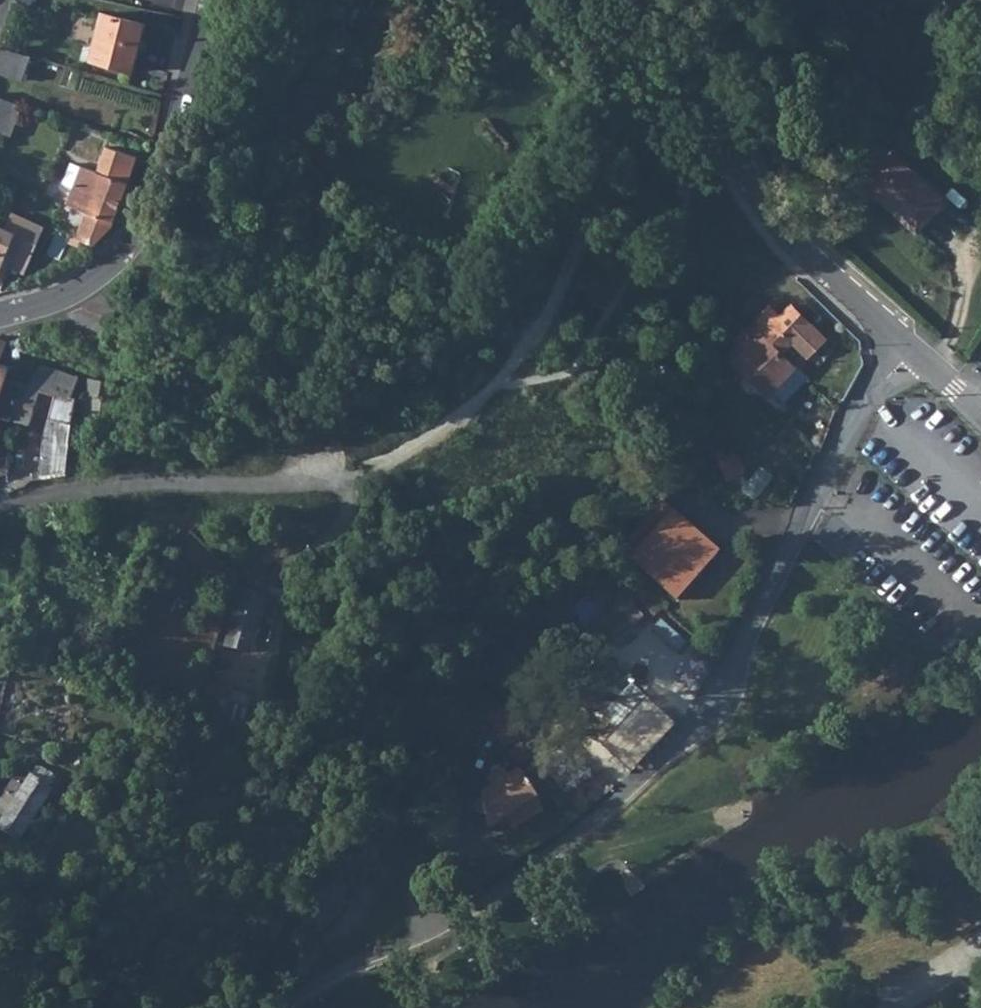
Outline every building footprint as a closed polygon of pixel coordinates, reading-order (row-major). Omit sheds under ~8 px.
[(101,13),(89,61),(134,72),(146,25),(101,13)] [(2,46),(0,51),(0,74),(23,81),(31,55),(2,46)] [(22,104),(0,97),(0,133),(10,137),(22,104)] [(120,204),(131,208),(136,198),(140,187),(129,183),(137,157),(106,146),(97,172),(81,166),(73,188),(68,205),(87,212),(78,239),(94,244),(112,226),(120,204)] [(946,201),(892,152),(864,183),(880,198),(881,196),(919,230),(946,201)] [(73,188),(81,166),(72,163),(63,185),(73,188)] [(45,227),(12,213),(5,229),(0,227),(0,273),(9,251),(15,254),(9,268),(25,275),(45,227)] [(765,312),(748,330),(776,358),(782,353),(793,341),(809,357),(826,339),(792,306),(781,317),(776,322),(765,312)] [(771,307),(765,312),(776,322),(781,317),(771,307)] [(796,367),(782,353),(776,358),(748,330),(738,340),(749,350),(737,362),(769,394),(796,367)] [(14,420),(31,423),(40,391),(57,394),(59,370),(39,365),(33,387),(7,378),(11,366),(0,363),(0,417),(14,420)] [(45,449),(42,473),(68,469),(77,397),(72,396),(80,377),(59,370),(57,394),(48,425),(45,449)] [(104,380),(89,378),(82,425),(117,430),(122,400),(101,397),(104,380)] [(10,473),(14,420),(0,417),(0,477),(10,473)] [(734,455),(721,460),(731,478),(741,474),(739,464),(734,455)] [(674,510),(662,500),(620,549),(632,559),(679,600),(722,551),(674,510)] [(629,624),(600,587),(572,609),(601,645),(629,624)] [(578,720),(631,770),(677,722),(624,671),(578,720)] [(496,789),(484,796),(485,798),(480,799),(477,801),(476,802),(475,805),(475,808),(476,811),(478,813),(480,813),(483,814),(488,813),(491,828),(509,816),(535,800),(540,796),(524,771),(513,778),(507,771),(491,782),(496,789)] [(0,826),(0,828),(20,841),(53,789),(32,776),(18,799),(6,792),(0,802),(0,813),(6,817),(0,826)] [(542,811),(535,800),(509,816),(516,828),(542,811)]
